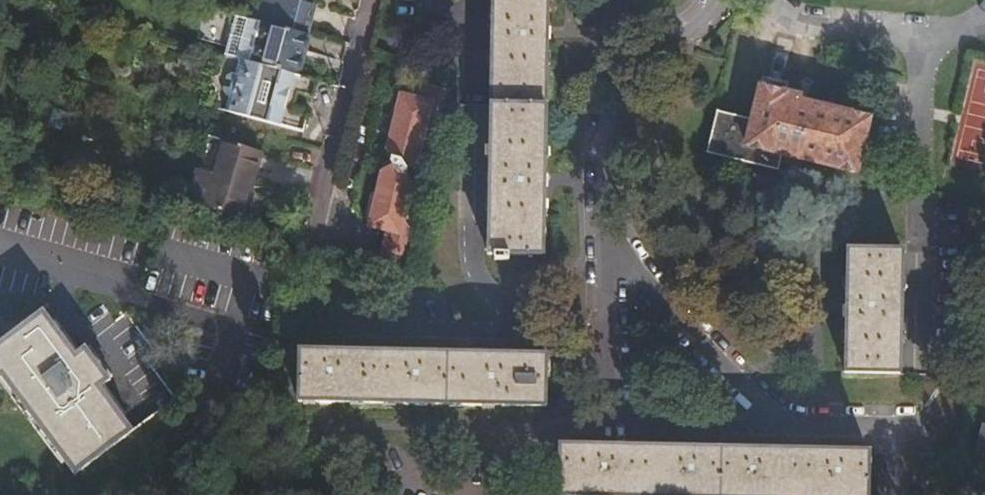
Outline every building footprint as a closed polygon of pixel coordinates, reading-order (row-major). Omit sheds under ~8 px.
[(263,4),(258,3),(254,21),(263,23),(308,36),(316,6),(295,0),(264,0),(263,4)] [(488,251),(543,252),(548,0),(493,0),(488,251)] [(263,23),(254,21),(251,20),(241,53),(253,57),(263,23)] [(308,36),(263,23),(253,57),(241,53),(240,59),(242,59),(298,74),(308,36)] [(316,96),(320,80),(298,74),(242,59),(238,73),(235,73),(229,77),(225,90),(228,96),(230,97),(228,111),(269,122),(307,132),(311,116),(287,109),(283,105),(286,93),(294,90),(316,96)] [(707,154),(778,172),(782,157),(855,174),(868,120),(799,103),(800,97),(786,94),(788,84),(763,79),(752,121),(717,113),(707,154)] [(447,107),(450,93),(423,87),(421,98),(400,94),(387,149),(390,157),(390,159),(394,166),(408,170),(418,162),(432,104),(447,107)] [(191,205),(244,220),(263,153),(212,137),(191,205)] [(384,253),(410,259),(416,235),(401,231),(413,182),(407,174),(408,170),(394,166),(382,169),(369,223),(390,228),(384,253)] [(844,251),(843,373),(897,374),(899,251),(844,251)] [(73,475),(133,431),(101,387),(110,381),(85,347),(75,354),(43,310),(0,342),(0,380),(2,379),(73,475)] [(302,349),(300,402),(544,406),(545,353),(302,349)] [(984,456),(984,429),(981,428),(975,453),(984,456)] [(559,494),(867,494),(868,452),(560,443),(559,494)]
